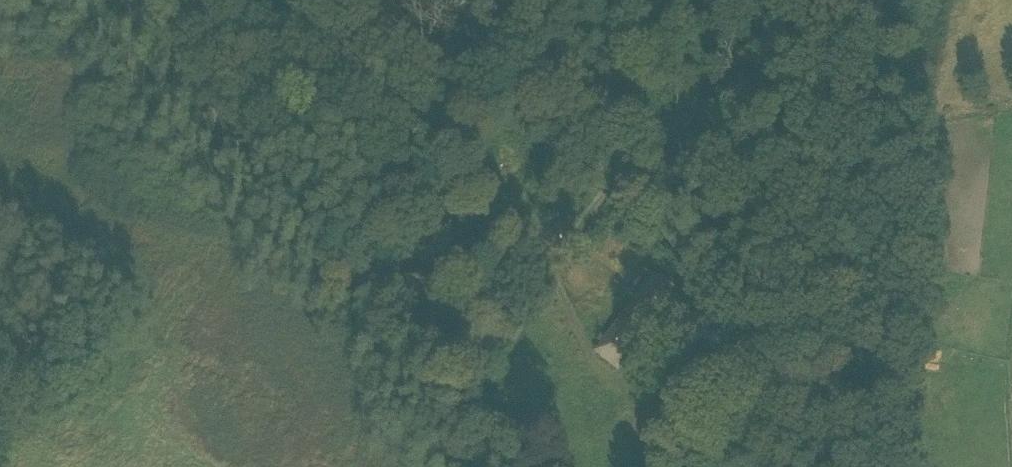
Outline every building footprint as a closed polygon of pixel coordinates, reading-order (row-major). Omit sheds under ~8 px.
[(396,294),(404,294),(404,274),(396,274),(396,294)] [(440,274),(430,274),(430,296),(440,296),(440,274)] [(598,355),(619,371),(661,315),(666,309),(680,319),(675,326),(686,335),(700,317),(675,297),(677,295),(657,279),(640,301),(640,300),(598,355)] [(661,315),(675,326),(680,319),(666,309),(661,315)]
